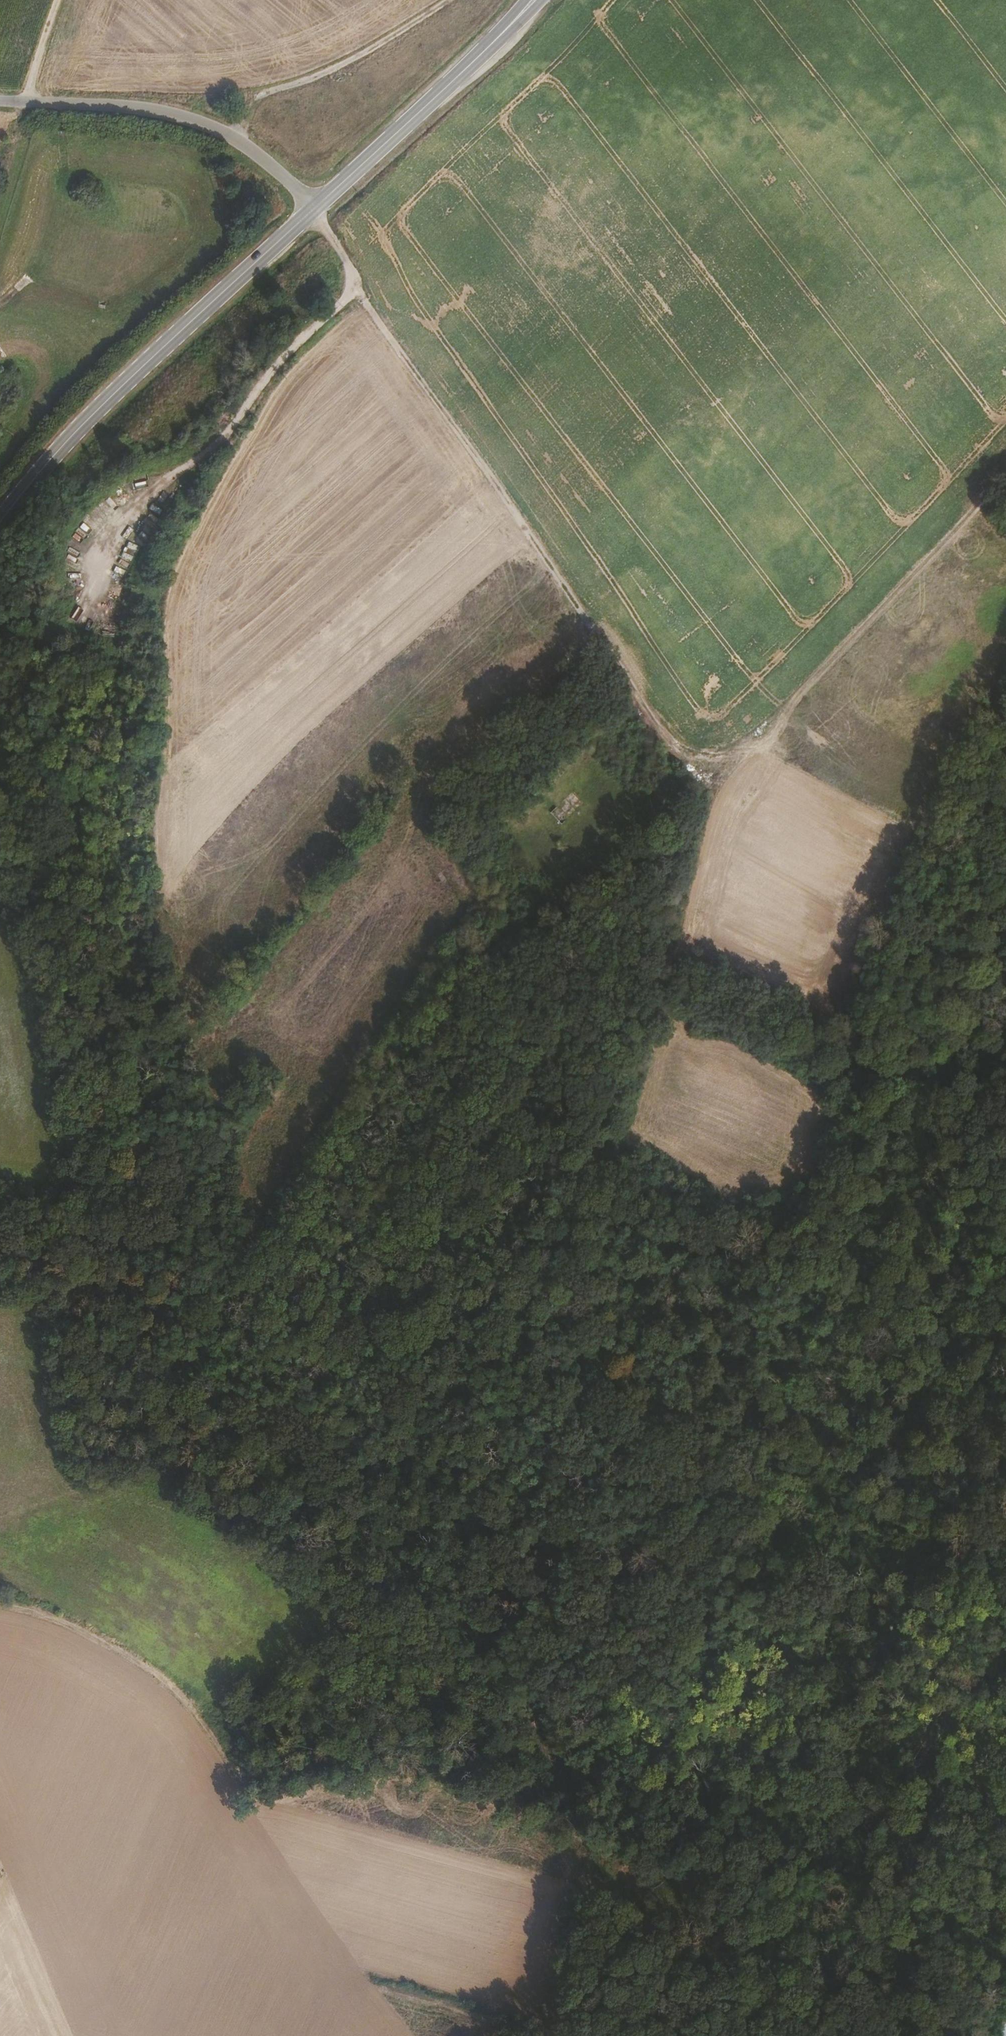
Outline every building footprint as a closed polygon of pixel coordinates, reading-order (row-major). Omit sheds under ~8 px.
[(84,631),(98,630),(98,617),(84,617),(84,631)] [(562,828),(585,808),(574,794),(550,814),(562,828)]
